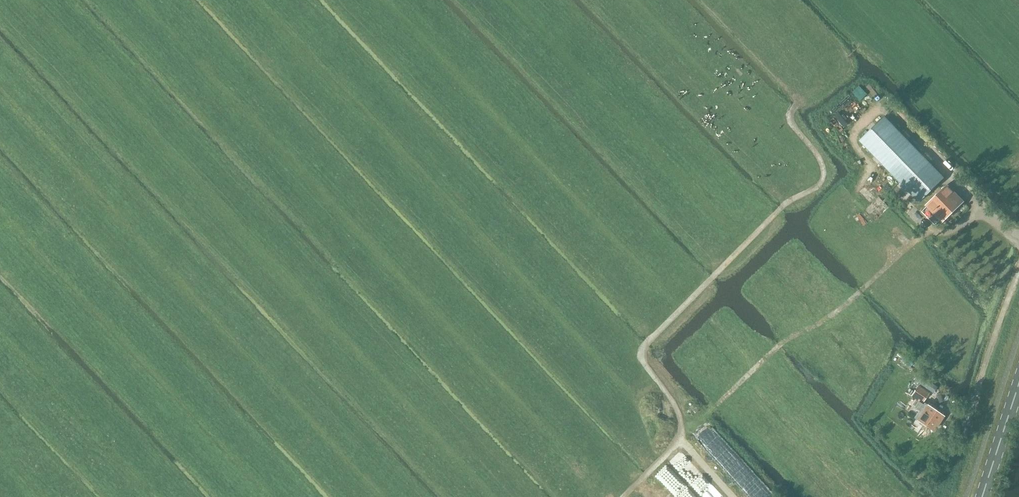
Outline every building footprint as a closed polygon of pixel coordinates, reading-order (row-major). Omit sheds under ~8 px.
[(839,111),(828,121),(837,132),(848,122),(839,111)] [(883,117),(859,141),(919,202),(944,178),(883,117)] [(926,206),(942,222),(963,201),(947,185),(926,206)] [(911,395),(922,403),(928,393),(918,386),(911,395)] [(915,418),(933,430),(943,416),(924,403),(915,418)] [(751,496),(774,496),(775,496),(710,424),(696,437),(751,496)]
